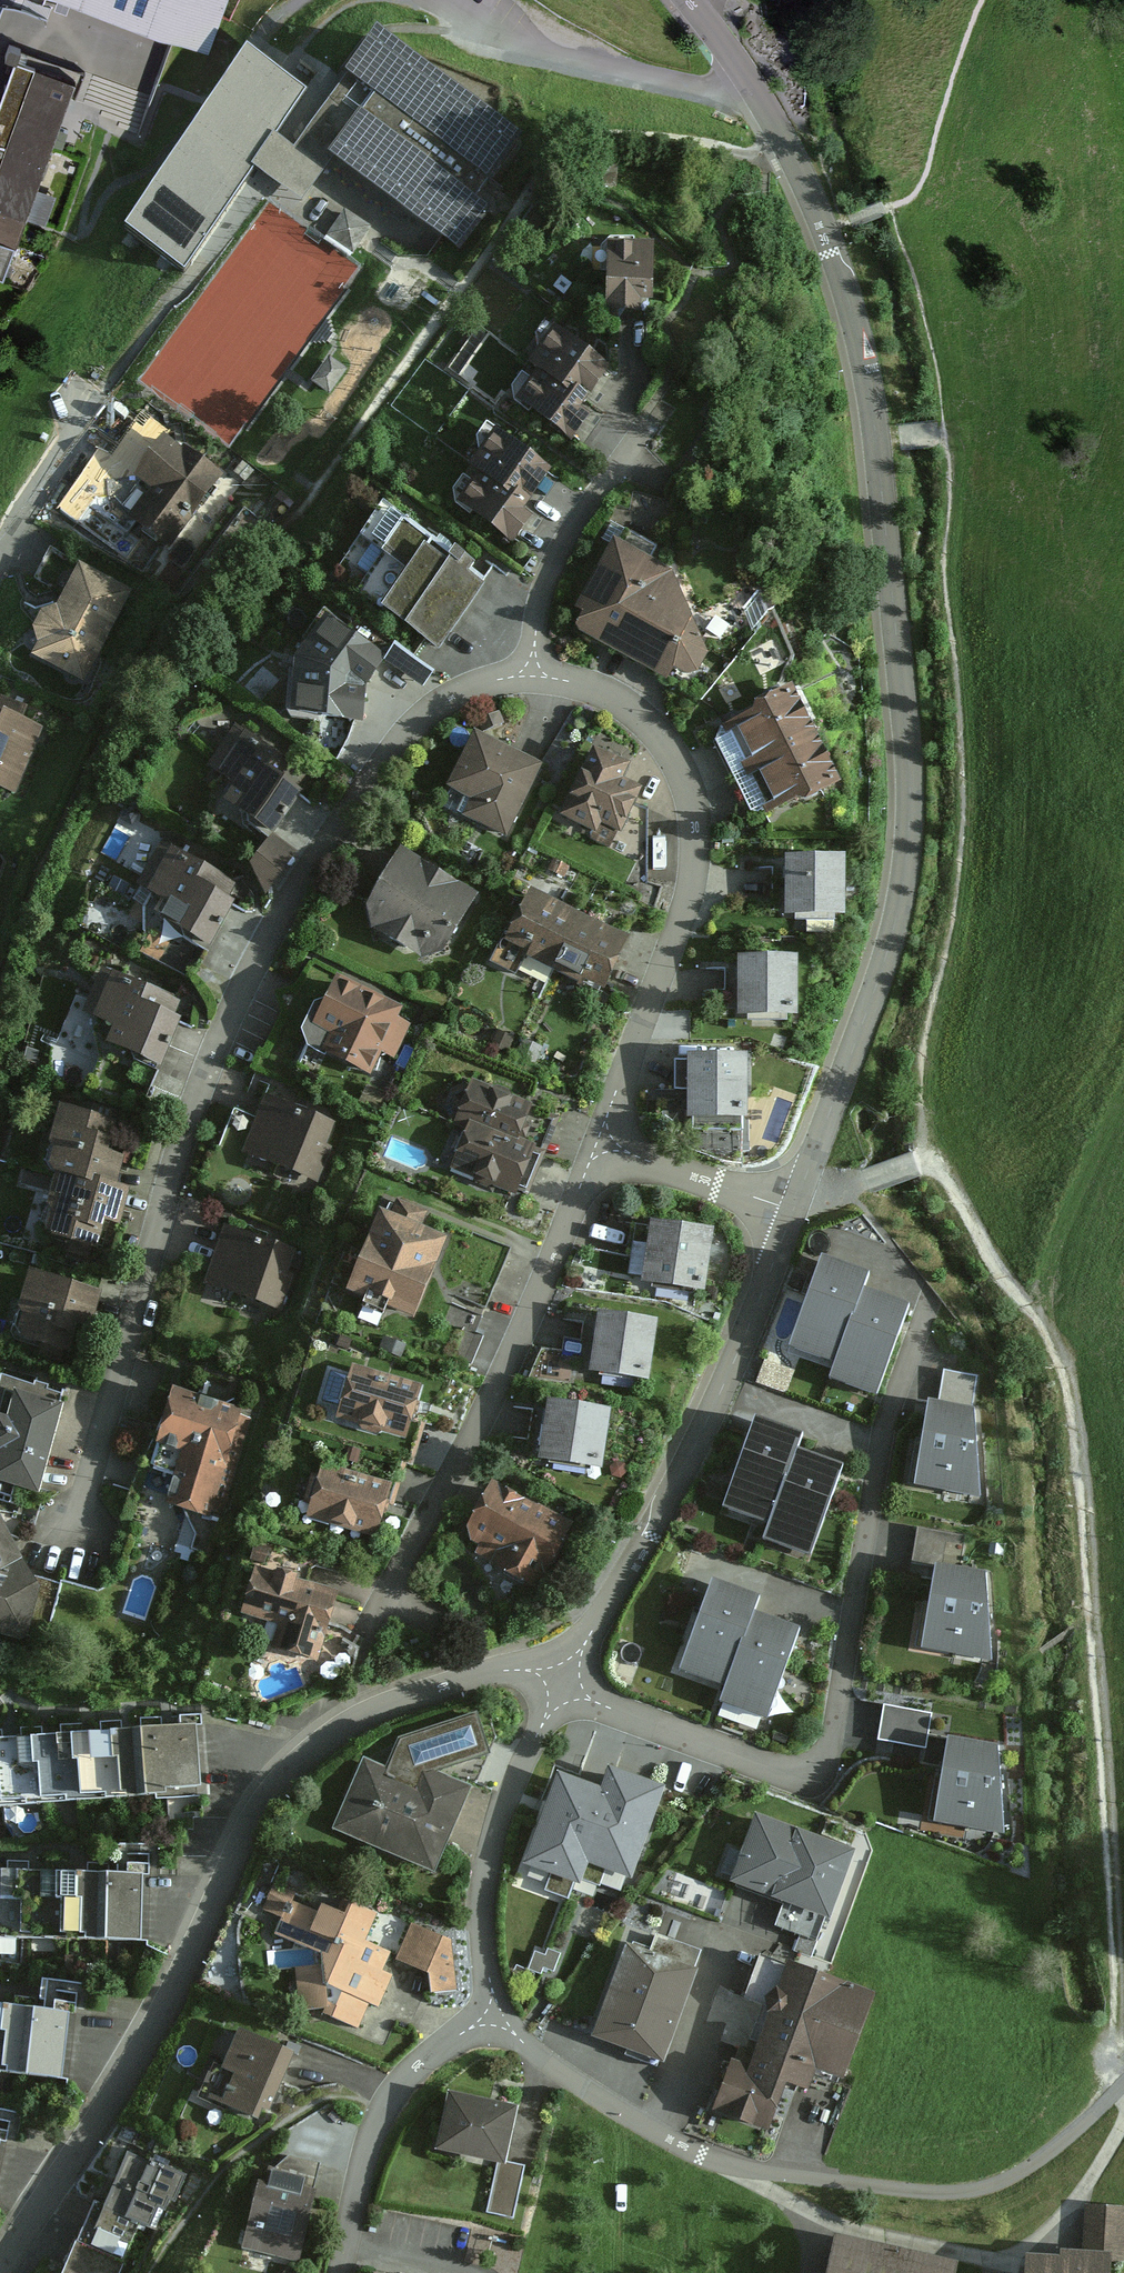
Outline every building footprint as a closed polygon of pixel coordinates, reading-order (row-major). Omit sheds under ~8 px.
[(208,56),(229,0),(60,0),(208,56)] [(12,3),(0,35),(0,241),(17,247),(100,37),(12,3)] [(492,209),(478,199),(522,138),(518,135),(378,34),(347,77),(373,96),(360,114),(328,158),(460,254),(492,209)] [(251,55),(126,232),(186,274),(310,96),(251,55)] [(370,228),(344,210),(324,239),(350,257),(370,228)] [(0,241),(0,283),(17,247),(0,241)] [(657,306),(658,250),(613,249),(612,316),(646,317),(646,306),(657,306)] [(611,365),(553,328),(530,364),(587,401),(611,365)] [(348,372),(332,361),(315,384),(331,396),(348,372)] [(516,403),(573,441),(595,408),(538,369),(516,403)] [(552,469),(495,432),(471,468),(528,505),(552,469)] [(186,447),(170,434),(140,473),(156,485),(129,520),(168,551),(229,474),(189,443),(186,447)] [(457,508),(514,546),(537,513),(479,475),(457,508)] [(382,515),(336,579),(440,652),(486,587),(382,515)] [(674,561),(622,535),(583,610),(589,613),(582,627),(586,636),(675,684),(684,669),(703,679),(716,652),(674,561)] [(35,630),(41,647),(33,662),(86,687),(131,596),(79,570),(58,611),(43,615),(35,630)] [(389,653),(330,615),(301,660),(369,681),(389,653)] [(297,715),(366,723),(369,689),(301,671),(297,715)] [(718,747),(735,782),(741,780),(825,738),(800,689),(765,707),(767,711),(730,730),(718,747)] [(45,732),(27,725),(32,710),(0,698),(0,791),(18,798),(45,732)] [(211,779),(235,794),(226,807),(275,839),(304,796),(290,787),(298,774),(240,735),(211,779)] [(544,771),(477,736),(448,791),(472,803),(463,821),(506,844),(544,771)] [(844,775),(825,738),(741,780),(735,782),(753,817),(772,820),(821,795),(817,789),(844,775)] [(633,770),(597,752),(562,821),(594,838),(592,842),(614,853),(645,792),(627,783),(633,770)] [(265,903),(299,858),(273,839),(252,870),(265,903)] [(138,884),(171,903),(162,919),(210,946),(235,903),(224,897),(232,883),(161,843),(138,884)] [(375,936),(425,966),(447,959),(483,900),(407,854),(371,913),(375,936)] [(851,922),(851,860),(791,860),(790,922),(851,922)] [(529,960),(561,976),(590,920),(535,892),(508,945),(505,944),(494,967),(519,979),(529,960)] [(634,942),(590,920),(561,976),(606,999),(634,942)] [(803,1025),(803,964),(743,964),(743,1025),(803,1025)] [(163,1068),(183,1023),(168,1017),(174,1003),(115,977),(95,1020),(117,1030),(110,1045),(163,1068)] [(399,1065),(416,1032),(405,1026),(411,1014),(347,981),(322,1029),(340,1038),(332,1055),(377,1078),(387,1059),(399,1065)] [(754,1128),(755,1063),(693,1062),(693,1127),(754,1128)] [(463,1119),(476,1125),(527,1144),(541,1108),(476,1084),(463,1119)] [(674,1087),(675,1116),(689,1115),(687,1086),(674,1087)] [(268,1096),(244,1158),(317,1186),(341,1125),(268,1096)] [(53,1154),(49,1170),(114,1187),(122,1161),(107,1157),(116,1126),(60,1110),(49,1148),(53,1154)] [(542,1150),(527,1144),(476,1125),(456,1175),(521,1201),(542,1150)] [(130,1192),(114,1187),(49,1170),(55,1180),(45,1211),(51,1217),(44,1240),(95,1255),(104,1226),(119,1230),(130,1192)] [(428,1218),(399,1206),(393,1221),(384,1217),(351,1297),(419,1325),(452,1245),(422,1233),(428,1218)] [(708,1301),(719,1238),(656,1227),(645,1291),(708,1301)] [(300,1258),(224,1234),(205,1294),(280,1318),(300,1258)] [(916,1310),(872,1293),(877,1280),(827,1261),(793,1350),(840,1368),(833,1384),(880,1402),(916,1310)] [(71,1356),(78,1329),(91,1332),(100,1296),(29,1276),(19,1312),(26,1314),(18,1341),(71,1356)] [(791,1336),(802,1295),(784,1291),(773,1332),(791,1336)] [(653,1387),(659,1325),(599,1319),(593,1381),(653,1387)] [(421,1388),(359,1370),(344,1422),(405,1440),(421,1388)] [(2,1382),(0,1389),(0,1489),(39,1500),(66,1400),(2,1382)] [(245,1415),(176,1395),(160,1449),(183,1456),(167,1509),(209,1522),(225,1468),(229,1469),(245,1415)] [(606,1474),(615,1414),(549,1405),(541,1465),(606,1474)] [(973,1413),(931,1407),(918,1487),(980,1497),(973,1413)] [(851,1470),(804,1453),(810,1437),(758,1418),(725,1510),(771,1527),(765,1545),(816,1564),(851,1470)] [(389,1487),(325,1472),(313,1523),(377,1538),(389,1487)] [(538,1588),(543,1577),(550,1580),(576,1526),(494,1487),(468,1542),(482,1548),(476,1560),(538,1588)] [(4,1522),(0,1522),(0,1643),(19,1647),(28,1641),(42,1594),(4,1522)] [(981,1576),(940,1570),(926,1649),(988,1660),(981,1576)] [(302,1579),(281,1573),(279,1579),(257,1573),(243,1619),(280,1629),(273,1651),(314,1662),(320,1641),(328,1643),(341,1596),(300,1585),(302,1579)] [(769,1727),(804,1634),(760,1617),(766,1601),(711,1581),(676,1673),(727,1692),(721,1709),(769,1727)] [(931,1714),(884,1707),(879,1741),(927,1748),(931,1714)] [(209,1793),(204,1723),(0,1738),(0,1808),(209,1793)] [(994,1749),(952,1743),(939,1823),(1001,1833),(994,1749)] [(439,1870),(477,1784),(425,1761),(419,1775),(371,1754),(339,1826),(439,1870)] [(608,1771),(601,1792),(586,1865),(632,1883),(662,1805),(667,1791),(608,1771)] [(546,1806),(524,1867),(578,1886),(586,1865),(601,1792),(557,1775),(546,1806)] [(832,1924),(857,1854),(754,1817),(741,1852),(729,1848),(720,1873),(733,1878),(730,1886),(778,1904),(785,1906),(777,1928),(800,1936),(795,1950),(811,1955),(824,1921),(832,1924)] [(0,1874),(0,1939),(146,1942),(148,1877),(0,1874)] [(315,1963),(298,1966),(303,2009),(326,2007),(361,2027),(372,2002),(381,2007),(397,1975),(386,1969),(394,1952),(369,1938),(382,1910),(348,1894),(341,1906),(326,1899),(318,1909),(296,1899),(300,1891),(276,1882),(265,1906),(284,1913),(277,1932),(314,1946),(326,1950),(326,1962),(315,1963)] [(456,1939),(417,1923),(400,1958),(434,1971),(437,1993),(462,1991),(456,1939)] [(696,1974),(694,1973),(700,1954),(657,1939),(653,1949),(633,1942),(631,1948),(624,1946),(609,1989),(591,2040),(664,2066),(696,1974)] [(546,1957),(542,1968),(554,1973),(561,1956),(549,1951),(546,1957)] [(535,1953),(529,1970),(540,1975),(542,1968),(546,1957),(535,1953)] [(769,2135),(785,2088),(808,2096),(816,2074),(826,2077),(842,2083),(872,1999),(759,1960),(744,2002),(764,2009),(749,2051),(740,2048),(734,2064),(732,2064),(720,2098),(714,2115),(769,2135)] [(72,2013),(0,2005),(0,2074),(65,2081),(72,2013)] [(296,2052),(245,2029),(228,2067),(237,2071),(224,2100),(267,2119),(296,2052)] [(440,2151),(507,2163),(518,2106),(450,2094),(440,2151)] [(160,2209),(168,2212),(173,2202),(178,2204),(190,2178),(155,2163),(153,2166),(133,2157),(109,2211),(151,2229),(160,2209)] [(301,2262),(318,2189),(305,2186),(308,2177),(273,2169),(270,2182),(260,2180),(244,2249),(301,2262)] [(1083,2255),(1060,2254),(1060,2257),(1060,2262),(1027,2260),(1027,2272),(1109,2272),(1110,2261),(1123,2261),(1123,2207),(1085,2206),(1083,2255)] [(827,2272),(955,2272),(957,2263),(834,2239),(827,2272)]
